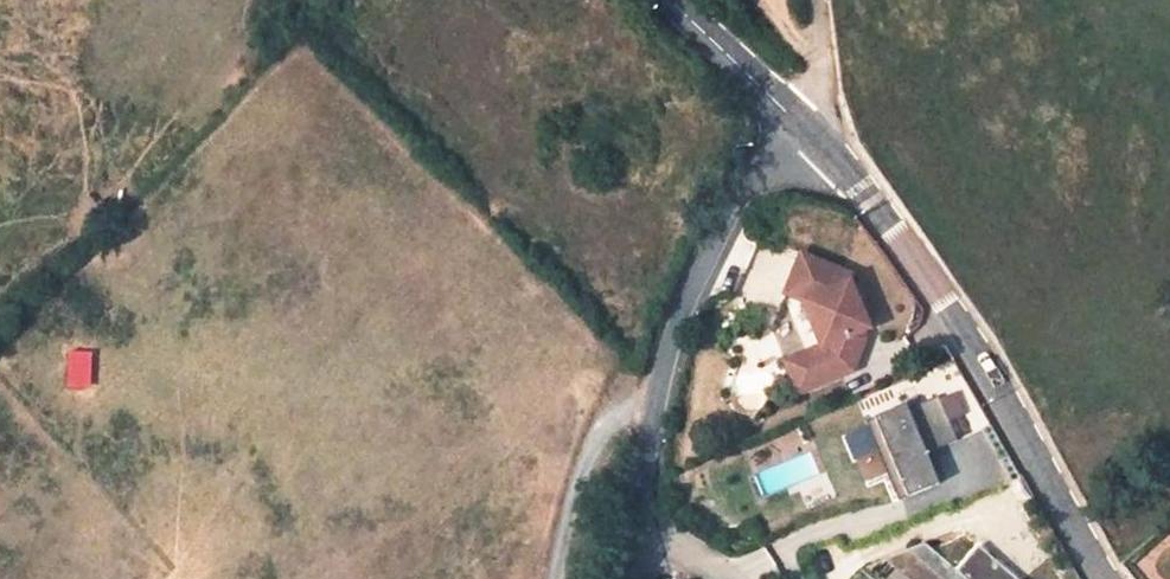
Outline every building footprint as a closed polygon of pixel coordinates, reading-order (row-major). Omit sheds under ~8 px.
[(845,375),(859,342),(856,335),(851,322),(857,313),(846,285),(848,279),(798,257),(781,296),(798,303),(806,300),(816,324),(808,328),(816,350),(802,355),(815,387),(845,375)] [(816,324),(806,300),(798,303),(808,328),(816,324)] [(864,332),(857,313),(851,322),(856,335),(864,332)] [(66,388),(90,388),(90,350),(66,350),(66,388)] [(815,387),(802,355),(780,364),(792,396),(815,387)] [(907,403),(867,420),(900,499),(940,482),(927,452),(958,439),(940,395),(909,408),(907,403)] [(882,557),(906,578),(1015,578),(976,546),(954,572),(921,542),(882,557)] [(864,565),(880,578),(906,578),(882,557),(864,565)]
